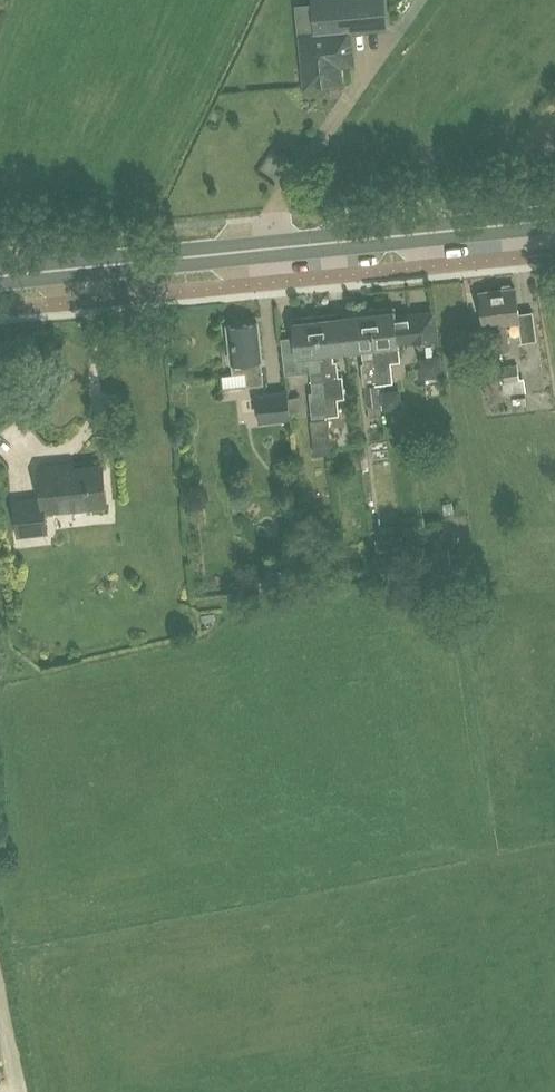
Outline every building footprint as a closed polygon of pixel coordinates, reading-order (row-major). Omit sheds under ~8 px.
[(316,44),(300,46),(305,87),(339,83),(336,55),(350,54),(348,29),(385,26),(382,0),(318,0),(311,1),(316,44)] [(480,290),(484,326),(493,324),(497,349),(509,347),(505,323),(520,321),(515,286),(513,286),(510,283),(503,284),(501,288),(480,290)] [(370,309),(371,313),(374,344),(379,382),(393,380),(391,360),(400,359),(398,342),(414,340),(437,337),(434,314),(396,318),(395,310),(386,311),(385,307),(370,309)] [(379,386),(379,382),(374,344),(371,313),(370,309),(355,311),(355,315),(344,316),(347,347),(361,346),(364,364),(362,365),(364,383),(369,418),(381,416),(378,386),(379,386)] [(336,361),(333,361),(331,349),(347,347),(344,316),(333,318),(332,313),(317,315),(317,320),(329,414),(339,413),(337,397),(345,397),(342,375),(338,376),(336,361)] [(294,335),(281,337),(286,374),(310,371),(313,390),(309,391),(312,416),(329,414),(317,320),(317,315),(302,317),(302,321),(292,323),(294,335)] [(227,325),(231,361),(232,360),(233,373),(246,371),(248,385),(264,383),(260,357),(261,357),(257,322),(243,324),(241,322),(233,323),(231,325),(227,325)] [(441,354),(418,357),(420,377),(443,374),(441,354)] [(517,365),(500,367),(504,395),(526,391),(524,378),(519,378),(517,365)] [(287,389),(256,393),(260,422),(291,418),(287,389)] [(42,497),(16,500),(19,533),(46,530),(44,511),(107,504),(102,464),(60,469),(59,464),(39,466),(42,497)]
